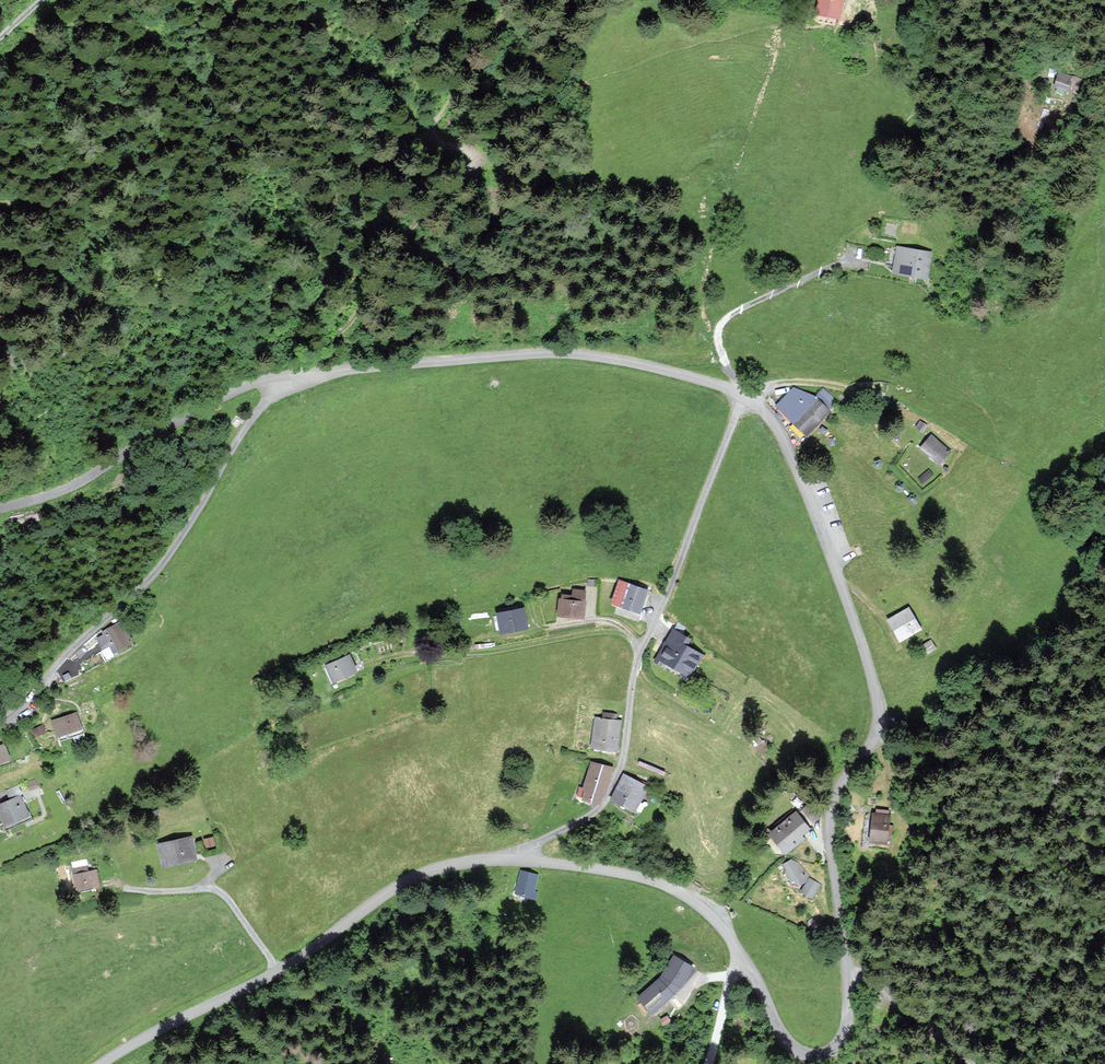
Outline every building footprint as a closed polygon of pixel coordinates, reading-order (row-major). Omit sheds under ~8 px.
[(817,14),(838,17),(841,0),(819,0),(817,14)] [(1071,75),(1059,72),(1055,85),(1067,89),(1071,75)] [(930,253),(898,247),(894,271),(926,277),(930,253)] [(829,411),(816,398),(794,388),(778,407),(806,435),(829,411)] [(925,425),(920,421),(916,428),(921,431),(925,425)] [(950,452),(932,436),(922,448),(940,464),(950,452)] [(932,474),(929,470),(919,479),(923,483),(932,474)] [(648,591),(620,582),(613,603),(640,612),(648,591)] [(585,602),(560,599),(558,615),(583,618),(585,602)] [(908,609),(889,619),(901,641),(920,630),(908,609)] [(523,610),(498,614),(502,633),(527,629),(523,610)] [(104,637),(98,640),(103,648),(110,645),(114,652),(131,643),(120,622),(101,633),(104,637)] [(689,640),(674,631),(655,662),(661,666),(664,661),(687,675),(699,655),(685,647),(689,640)] [(935,648),(930,641),(923,645),(928,653),(935,648)] [(350,656),(327,665),(334,682),(357,672),(350,656)] [(76,713),(52,721),(58,737),(81,729),(76,713)] [(619,722),(596,719),(592,748),(615,751),(619,722)] [(43,722),(32,727),(36,734),(46,730),(43,722)] [(0,745),(0,763),(10,760),(4,744),(0,745)] [(612,769),(591,762),(583,789),(586,790),(583,799),(598,804),(602,792),(605,793),(612,769)] [(646,786),(625,775),(611,801),(633,812),(646,786)] [(0,806),(0,813),(6,826),(29,815),(20,797),(0,806)] [(796,812),(770,834),(786,854),(804,839),(801,835),(809,828),(796,812)] [(889,816),(873,814),(871,842),(887,843),(889,816)] [(191,837),(158,844),(163,866),(196,859),(191,837)] [(212,838),(205,839),(207,847),(214,845),(212,838)] [(799,864),(791,861),(784,865),(788,871),(785,872),(792,881),(794,879),(798,886),(809,877),(799,864)] [(87,867),(73,870),(78,891),(98,887),(95,870),(89,872),(87,867)] [(537,875),(521,871),(515,893),(535,899),(536,893),(532,892),(537,875)] [(810,878),(802,891),(812,898),(820,885),(810,878)] [(662,979),(641,996),(651,1012),(675,991),(691,968),(676,958),(662,979)]
